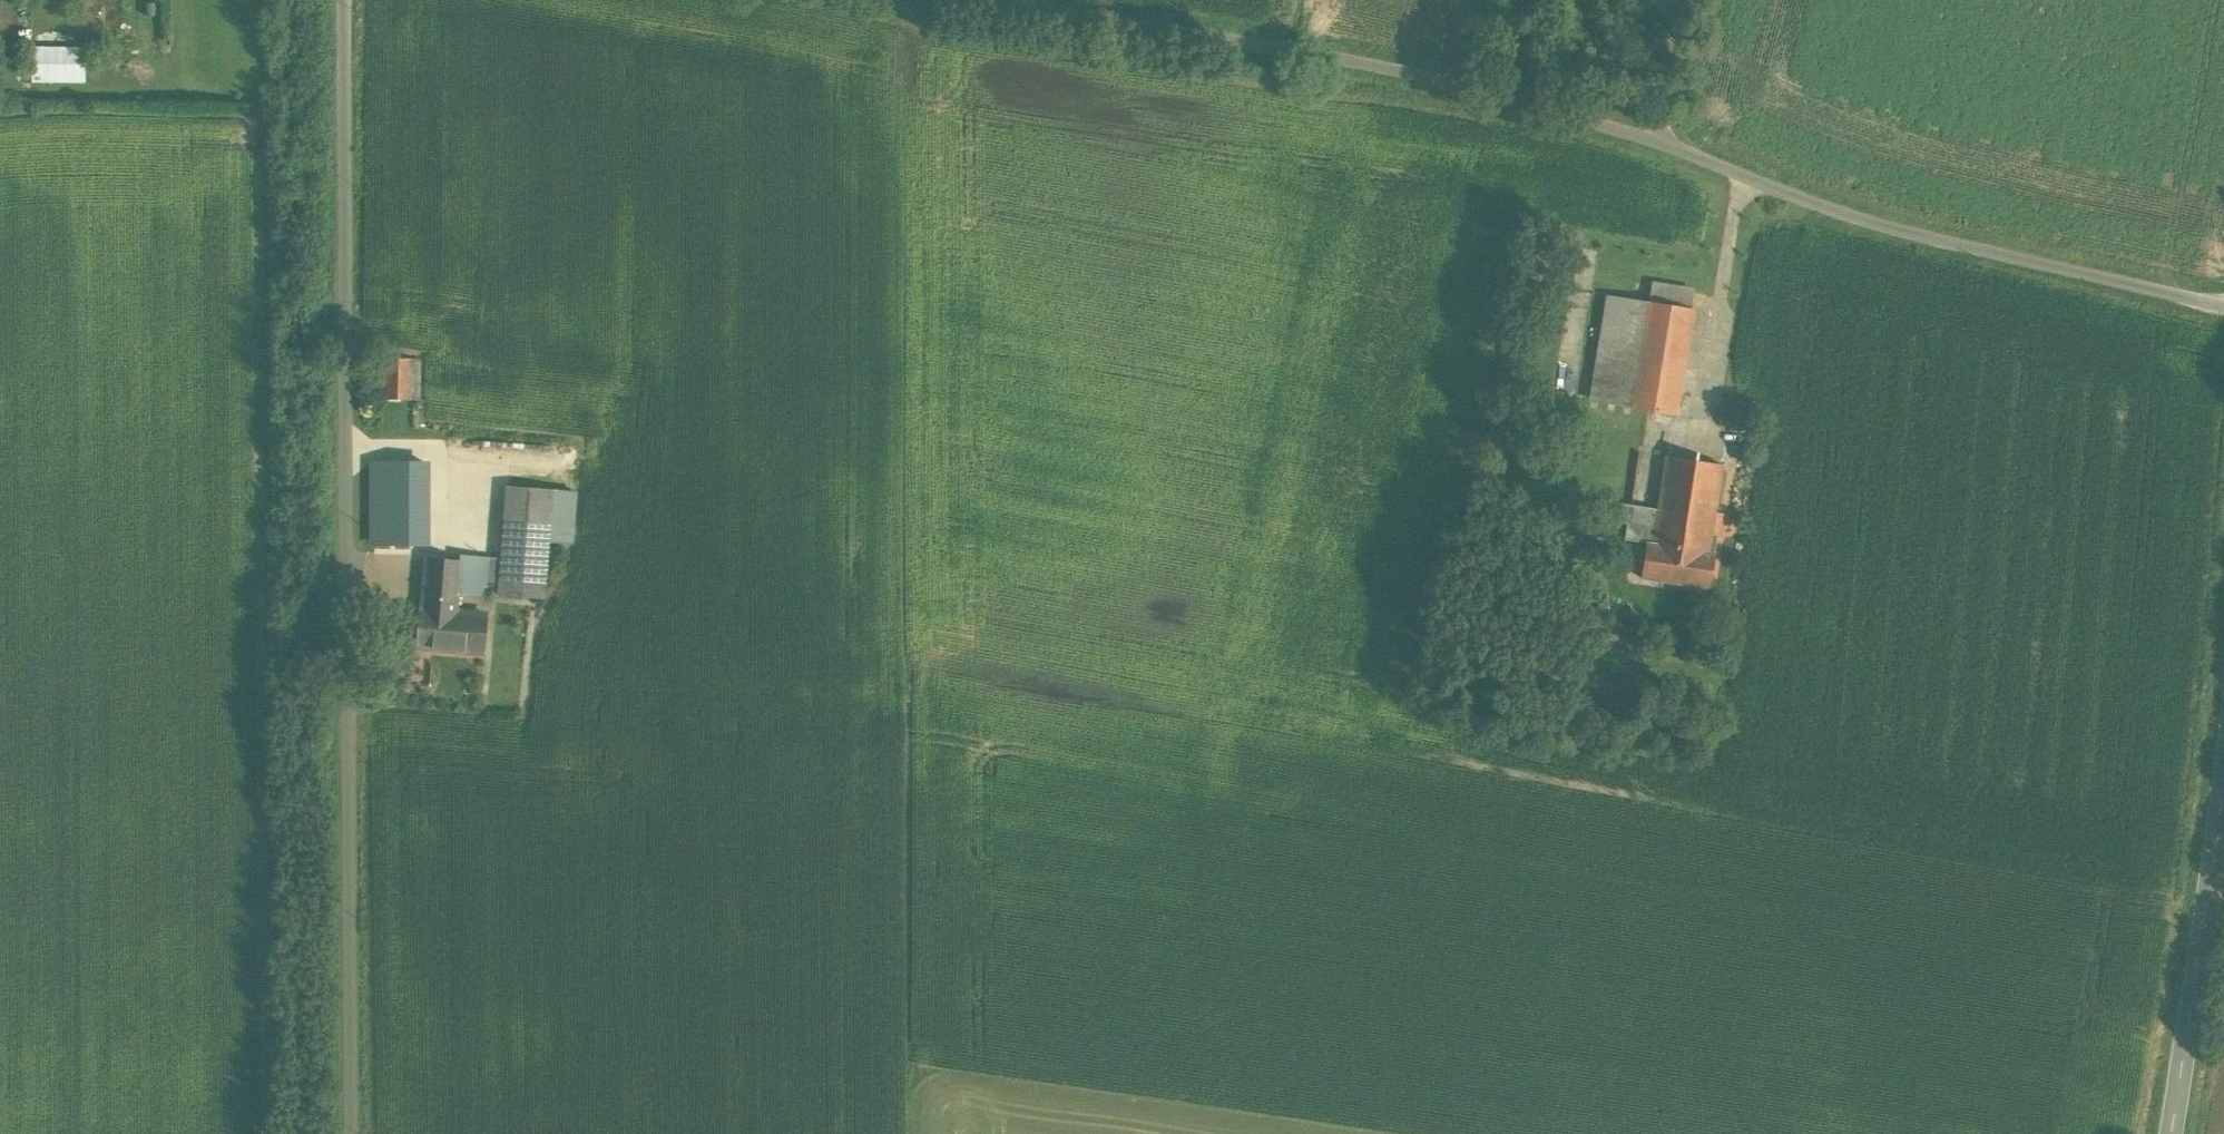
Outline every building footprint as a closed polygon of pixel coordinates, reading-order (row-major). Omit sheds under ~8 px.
[(1693,307),(1611,294),(1594,400),(1676,413),(1693,307)] [(411,357),(388,357),(388,398),(410,398),(411,357)] [(1724,463),(1668,455),(1660,508),(1716,517),(1724,463)] [(554,488),(509,485),(503,570),(489,569),(488,582),(502,583),(501,593),(545,597),(554,488)] [(1660,508),(1602,498),(1599,517),(1628,522),(1624,539),(1648,543),(1642,577),(1710,587),(1715,552),(1711,552),(1716,517),(1660,508)] [(490,556),(457,553),(456,562),(429,559),(425,603),(424,603),(422,617),(438,619),(441,599),(460,601),(460,592),(487,595),(489,569),(490,556)] [(460,601),(441,599),(438,619),(422,617),(420,646),(484,651),(487,612),(459,610),(460,601)] [(413,652),(379,649),(376,685),(410,688),(413,652)]
